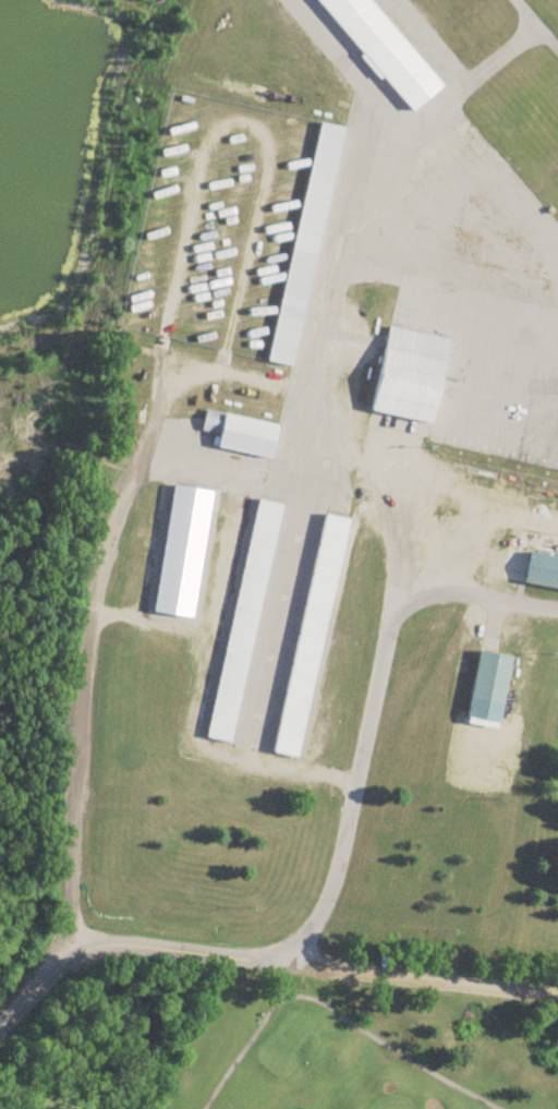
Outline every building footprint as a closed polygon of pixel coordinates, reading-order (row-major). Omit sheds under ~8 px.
[(415,113),(316,0),(364,0),(442,89),(415,113)] [(319,126),(343,132),(291,370),(267,364),(319,126)] [(390,329),(450,343),(430,426),(371,413),(390,329)] [(206,412),(201,432),(220,437),(218,446),(268,458),(276,430),(206,412)] [(174,487),(211,493),(192,618),(154,612),(174,487)] [(259,499),(282,505),(229,744),(206,739),(259,499)] [(326,516),(350,522),(295,761),(271,756),(326,516)] [(531,553),(525,585),(557,590),(557,558),(531,553)] [(482,653),(466,722),(497,728),(512,660),(482,653)]
